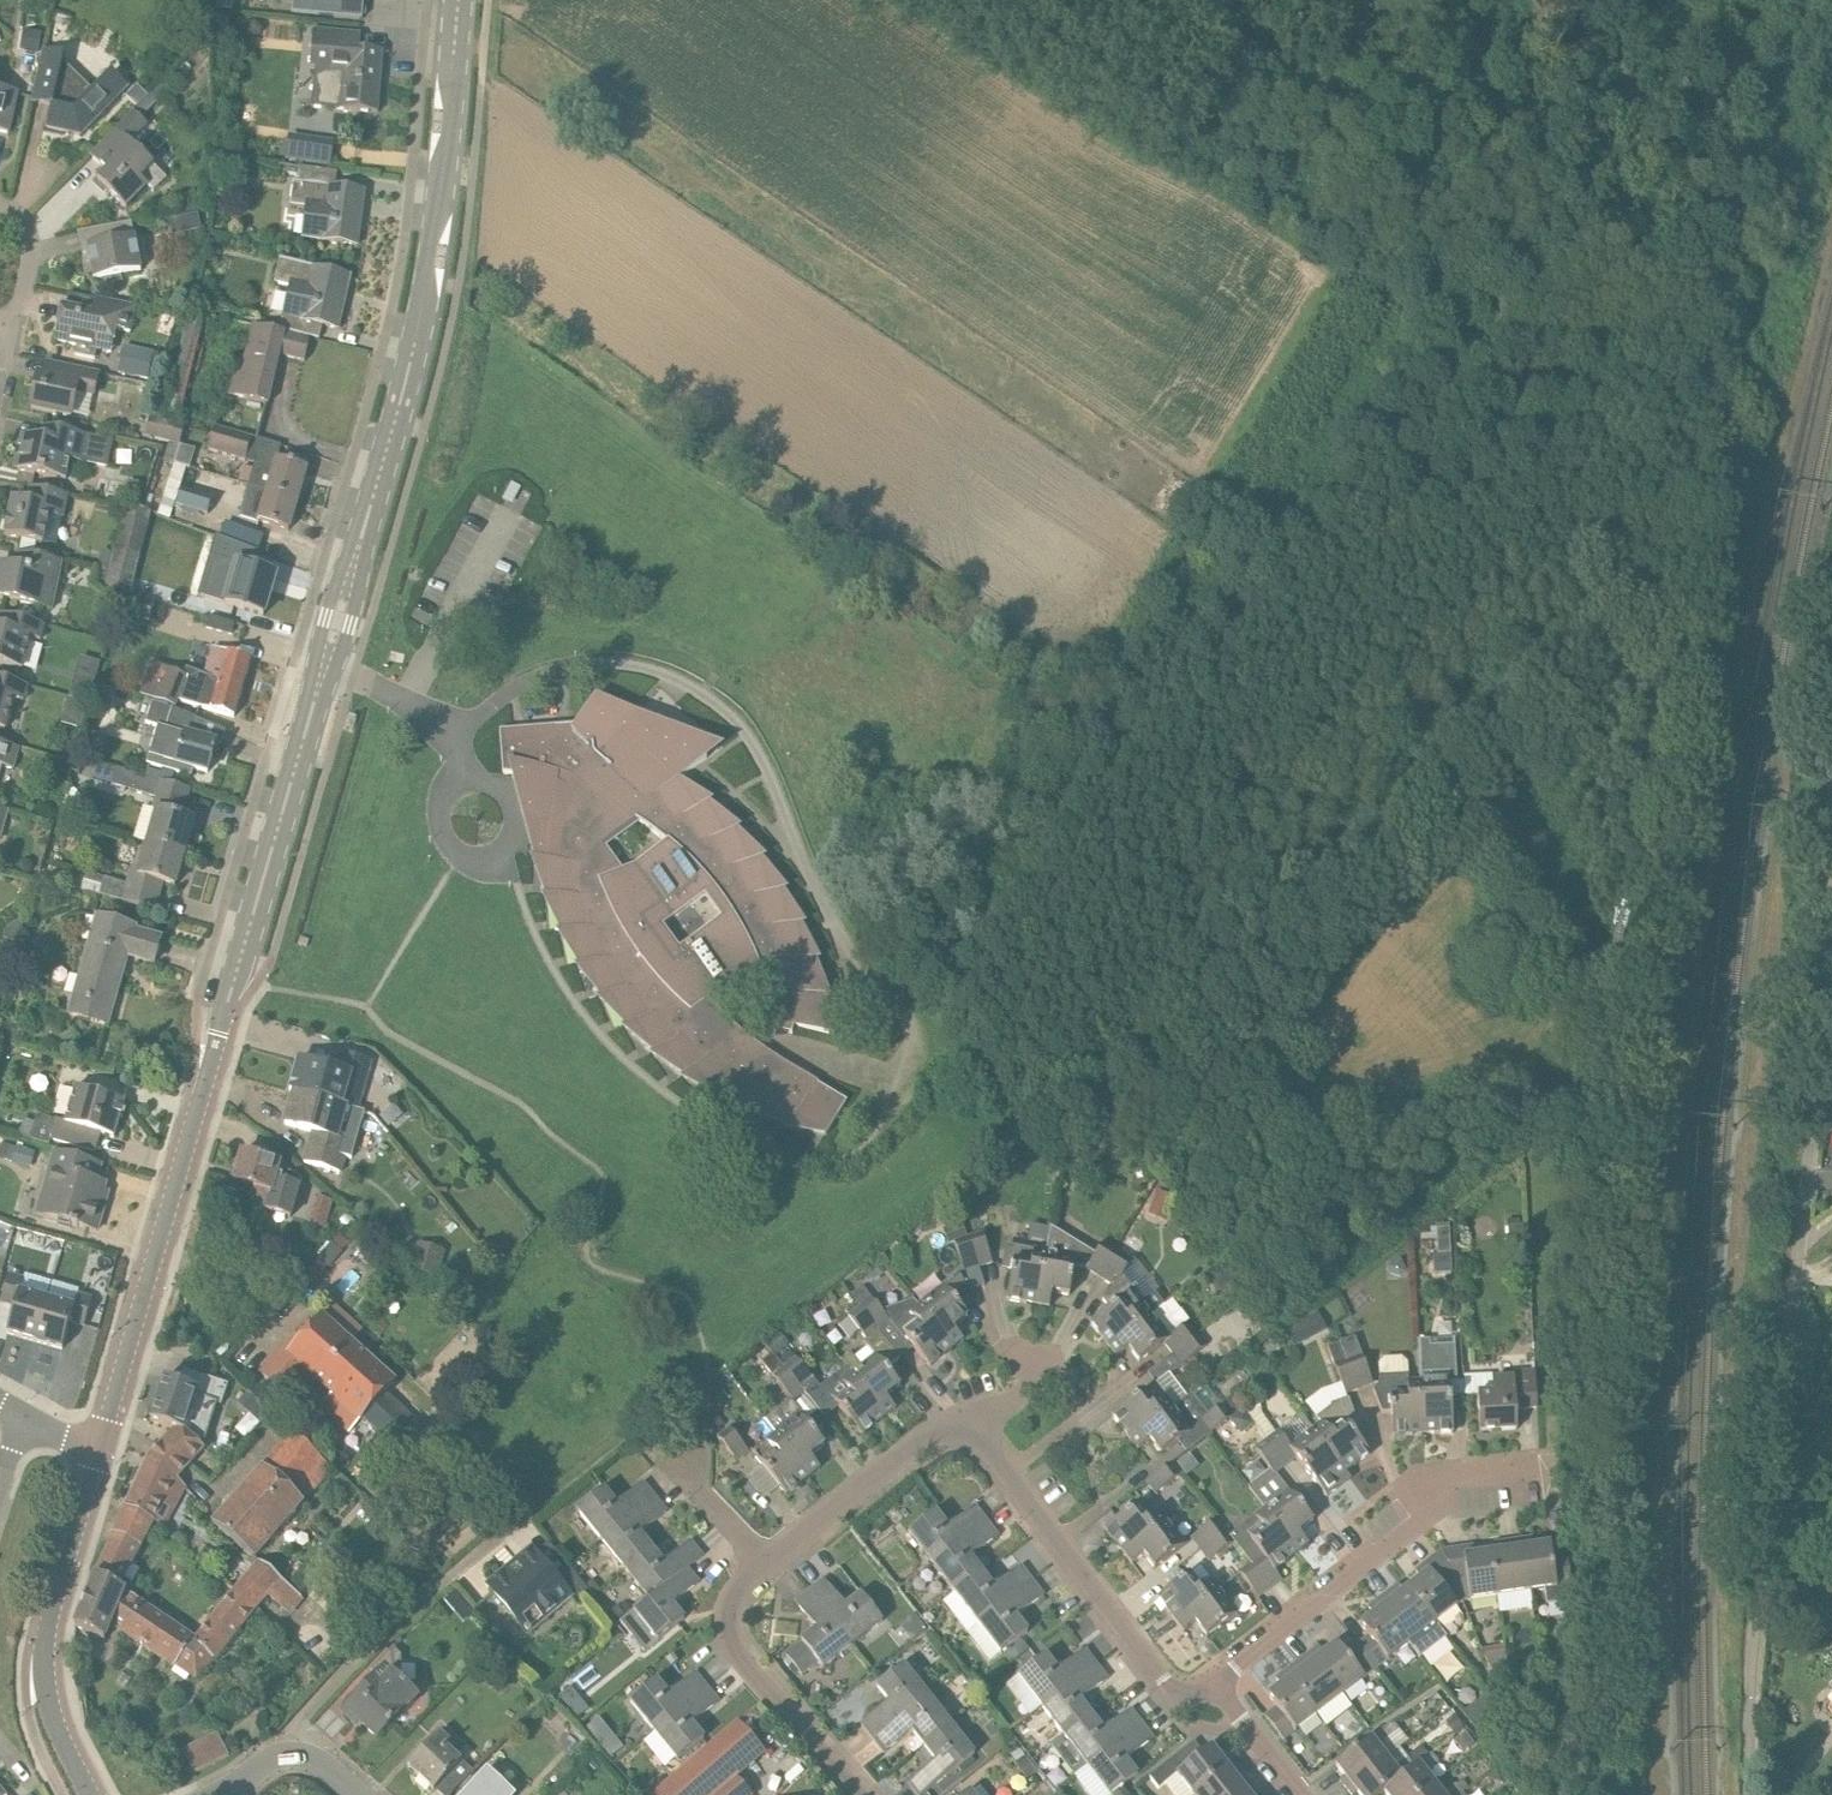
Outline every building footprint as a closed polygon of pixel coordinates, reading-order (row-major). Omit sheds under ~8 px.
[(292,13),(362,19),(364,0),(293,0),(292,13)] [(35,50),(38,32),(23,29),(19,47),(35,50)] [(379,113),(384,51),(360,49),(361,33),(314,29),(310,70),(325,71),(321,108),(379,113)] [(95,90),(64,61),(65,54),(43,50),(35,93),(54,97),(49,128),(84,135),(129,85),(113,70),(95,90)] [(19,93),(0,88),(0,131),(10,133),(19,93)] [(148,186),(153,190),(166,177),(117,129),(90,156),(107,172),(96,183),(100,188),(103,186),(126,208),(148,186)] [(288,160),(333,162),(335,138),(289,135),(288,160)] [(332,187),(334,172),(299,167),(296,182),(294,182),(291,206),(308,208),(303,238),(357,245),(365,192),(332,187)] [(95,280),(141,271),(132,223),(100,229),(102,243),(88,245),(95,280)] [(338,329),(350,277),(281,260),(275,283),(291,287),(285,315),(284,315),(281,329),(320,339),(323,326),(338,329)] [(132,333),(137,307),(96,299),(92,314),(62,308),(56,341),(73,344),(71,354),(94,359),(96,349),(101,350),(106,327),(132,333)] [(189,315),(165,413),(186,419),(210,320),(189,315)] [(305,360),(309,339),(285,335),(286,332),(232,320),(216,391),(268,404),(280,354),(305,360)] [(150,379),(156,351),(122,344),(116,372),(150,379)] [(94,394),(98,373),(56,364),(53,378),(39,376),(32,408),(72,417),(77,391),(94,394)] [(181,444),(186,424),(147,414),(142,435),(181,444)] [(113,440),(90,435),(44,426),(40,440),(26,437),(19,470),(66,480),(71,459),(85,462),(108,466),(113,440)] [(247,444),(250,435),(228,429),(226,438),(206,432),(202,447),(244,460),(249,445),(247,444)] [(188,464),(192,450),(167,443),(163,458),(188,464)] [(276,459),(259,453),(249,484),(298,499),(307,468),(276,459)] [(208,514),(214,497),(201,493),(178,487),(185,465),(174,462),(163,497),(162,500),(208,514)] [(135,501),(140,482),(126,479),(122,498),(135,501)] [(289,530),(298,499),(249,484),(240,516),(289,530)] [(63,519),(68,494),(30,487),(28,501),(14,498),(6,535),(43,543),(49,516),(63,519)] [(130,593),(152,511),(127,505),(109,572),(105,586),(107,587),(119,590),(130,593)] [(264,615),(276,574),(254,568),(259,552),(216,536),(207,565),(233,573),(223,602),(264,615)] [(62,562),(21,553),(17,569),(0,565),(0,598),(40,606),(43,591),(56,594),(62,562)] [(105,586),(109,572),(97,569),(93,583),(105,586)] [(117,599),(119,590),(107,587),(105,596),(117,599)] [(147,619),(152,600),(121,592),(117,612),(147,619)] [(45,626),(3,614),(0,626),(0,664),(22,670),(31,639),(41,641),(45,626)] [(234,717),(251,658),(212,647),(204,675),(181,668),(180,673),(151,661),(150,663),(145,677),(139,695),(176,708),(179,700),(196,705),(234,717)] [(85,702),(93,674),(74,669),(66,697),(85,702)] [(28,686),(0,678),(0,728),(6,730),(15,699),(24,701),(28,686)] [(80,721),(85,702),(66,697),(61,715),(80,721)] [(623,726),(594,704),(596,701),(594,700),(576,725),(500,731),(503,773),(519,776),(538,779),(557,784),(552,825),(541,823),(536,858),(534,858),(535,860),(549,869),(549,895),(545,895),(546,897),(561,904),(563,931),(560,931),(561,933),(576,938),(581,964),(578,965),(579,967),(595,971),(603,996),(600,997),(601,999),(617,1001),(628,1025),(625,1027),(626,1028),(642,1028),(656,1052),(653,1053),(654,1054),(670,1053),(686,1075),(683,1077),(685,1078),(701,1075),(719,1095),(716,1097),(718,1098),(733,1093),(753,1111),(751,1114),(753,1115),(767,1108),(789,1124),(786,1127),(789,1128),(803,1119),(826,1133),(824,1136),(826,1136),(847,1102),(818,1084),(818,1085),(787,1067),(764,1051),(742,1034),(707,1000),(725,987),(725,986),(760,975),(765,991),(770,1006),(775,1030),(776,1030),(776,1028),(791,1032),(791,1034),(792,1034),(794,1026),(835,1035),(834,1033),(821,1023),(824,997),(828,997),(827,995),(813,987),(813,960),(817,960),(816,958),(801,951),(799,925),(802,924),(801,922),(786,917),(781,891),(784,890),(783,888),(767,885),(759,859),(762,858),(761,856),(745,855),(734,830),(738,829),(736,827),(720,827),(707,804),(710,802),(708,801),(692,802),(676,780),(707,759),(706,757),(697,763),(670,738),(672,736),(671,734),(660,744),(633,719),(635,717),(634,715),(623,726)] [(192,736),(196,718),(168,706),(162,728),(153,726),(144,763),(151,765),(186,776),(189,767),(208,773),(217,744),(192,736)] [(0,743),(0,776),(3,766),(14,769),(20,748),(0,743)] [(184,854),(195,819),(182,815),(191,789),(116,768),(111,785),(155,797),(150,814),(154,816),(147,843),(184,854)] [(8,810),(0,808),(0,840),(8,810)] [(127,883),(106,877),(101,895),(153,910),(161,882),(174,887),(184,854),(147,843),(138,872),(130,870),(127,883)] [(86,872),(81,890),(101,895),(106,877),(86,872)] [(153,962),(160,939),(136,933),(138,926),(96,913),(67,1013),(107,1024),(127,955),(153,962)] [(20,1025),(2,1020),(0,1025),(0,1035),(16,1040),(20,1025)] [(365,1092),(374,1061),(342,1051),(337,1073),(298,1061),(290,1092),(295,1094),(294,1094),(349,1108),(349,1107),(344,1105),(349,1088),(365,1092)] [(68,1114),(74,1088),(63,1085),(56,1111),(68,1114)] [(114,1138),(124,1102),(76,1088),(66,1123),(56,1120),(54,1129),(35,1124),(30,1140),(50,1145),(52,1140),(96,1152),(101,1134),(114,1138)] [(341,1173),(351,1141),(340,1137),(349,1108),(294,1094),(286,1125),(311,1132),(304,1162),(341,1173)] [(29,1167),(33,1150),(15,1145),(10,1162),(29,1167)] [(97,1231),(105,1204),(101,1202),(106,1184),(97,1182),(101,1165),(55,1152),(38,1214),(97,1231)] [(293,1206),(298,1187),(277,1181),(282,1163),(242,1152),(234,1181),(254,1187),(250,1196),(262,1200),(260,1210),(287,1217),(290,1205),(293,1206)] [(1166,1221),(1176,1198),(1157,1190),(1148,1213),(1166,1221)] [(326,1225),(336,1199),(320,1194),(310,1219),(326,1225)] [(1507,1222),(1507,1234),(1519,1234),(1519,1221),(1507,1222)] [(1084,1268),(1088,1249),(1050,1227),(1046,1250),(1036,1305),(1050,1307),(1052,1292),(1070,1295),(1075,1267),(1084,1268)] [(1432,1255),(1433,1277),(1450,1276),(1447,1232),(1435,1233),(1436,1255),(1432,1255)] [(978,1269),(994,1263),(982,1233),(968,1238),(978,1269)] [(965,1273),(978,1269),(968,1238),(953,1243),(965,1273)] [(327,1267),(341,1253),(329,1242),(316,1256),(327,1267)] [(1101,1279),(1118,1251),(1104,1242),(1086,1270),(1101,1279)] [(440,1279),(443,1269),(441,1268),(446,1251),(417,1243),(411,1269),(440,1279)] [(1036,1305),(1046,1250),(1034,1248),(1032,1263),(1014,1260),(1008,1300),(1036,1305)] [(1124,1274),(1133,1260),(1118,1251),(1101,1279),(1115,1288),(1124,1274)] [(1154,1314),(1165,1306),(1153,1291),(1143,1299),(1124,1274),(1115,1288),(1106,1302),(1111,1308),(1092,1322),(1109,1346),(1154,1314)] [(35,1342),(46,1299),(21,1292),(25,1279),(9,1275),(2,1303),(16,1307),(6,1335),(35,1342)] [(954,1346),(961,1344),(952,1332),(970,1319),(961,1306),(972,1296),(954,1276),(920,1304),(954,1346)] [(863,1286),(852,1295),(860,1306),(871,1296),(863,1286)] [(75,1308),(47,1300),(36,1342),(63,1350),(71,1322),(85,1327),(93,1299),(78,1295),(75,1308)] [(860,1306),(881,1333),(901,1358),(914,1350),(892,1323),(882,1310),(871,1296),(860,1306)] [(882,1310),(892,1323),(914,1350),(916,1348),(930,1366),(954,1346),(920,1304),(918,1305),(913,1298),(882,1310)] [(1252,1321),(1260,1309),(1246,1300),(1238,1312),(1252,1321)] [(283,1347),(261,1373),(286,1395),(306,1374),(331,1398),(321,1409),(349,1433),(359,1421),(361,1423),(362,1420),(390,1444),(413,1418),(386,1394),(395,1383),(351,1342),(362,1329),(334,1304),(290,1352),(283,1347)] [(901,1358),(881,1333),(860,1306),(849,1315),(869,1342),(867,1343),(887,1370),(901,1358)] [(1140,1362),(1164,1343),(1171,1337),(1154,1314),(1109,1346),(1118,1357),(1130,1347),(1140,1362)] [(1190,1322),(1171,1337),(1164,1343),(1173,1355),(1199,1334),(1190,1322)] [(776,1356),(789,1344),(779,1334),(766,1346),(776,1356)] [(1199,1334),(1173,1355),(1182,1366),(1208,1345),(1199,1334)] [(1360,1390),(1373,1385),(1362,1353),(1355,1336),(1341,1341),(1360,1390)] [(1422,1436),(1436,1435),(1454,1434),(1453,1419),(1452,1398),(1463,1398),(1462,1381),(1456,1381),(1453,1338),(1416,1340),(1418,1379),(1422,1436)] [(1346,1395),(1360,1390),(1341,1341),(1329,1346),(1336,1363),(1343,1387),(1346,1395)] [(883,1418),(895,1408),(886,1396),(900,1385),(887,1370),(867,1343),(865,1345),(867,1348),(854,1358),(851,1355),(842,1361),(850,1373),(883,1418)] [(794,1401),(805,1392),(785,1366),(785,1367),(773,1355),(763,1363),(793,1402),(794,1401)] [(797,1357),(785,1366),(805,1392),(817,1383),(797,1357)] [(1379,1366),(1379,1376),(1379,1382),(1372,1391),(1381,1414),(1392,1413),(1393,1438),(1422,1436),(1418,1379),(1408,1380),(1407,1374),(1407,1366),(1401,1361),(1384,1362),(1379,1366)] [(1463,1398),(1477,1397),(1480,1432),(1517,1430),(1516,1410),(1538,1409),(1535,1370),(1513,1372),(1513,1378),(1492,1379),(1492,1375),(1462,1377),(1462,1381),(1463,1398)] [(862,1435),(883,1418),(850,1373),(842,1380),(824,1393),(817,1383),(805,1392),(826,1419),(841,1407),(862,1435)] [(201,1448),(215,1404),(221,1405),(227,1385),(204,1378),(200,1391),(197,1390),(165,1379),(151,1421),(177,1430),(184,1432),(183,1433),(201,1448)] [(1166,1397),(1156,1383),(1112,1416),(1131,1440),(1175,1406),(1168,1396),(1166,1397)] [(1343,1387),(1319,1394),(1304,1406),(1318,1423),(1312,1428),(1345,1475),(1347,1474),(1371,1455),(1353,1432),(1358,1428),(1347,1397),(1346,1395),(1343,1387)] [(1185,1452),(1207,1436),(1198,1424),(1208,1416),(1192,1394),(1175,1406),(1131,1440),(1138,1450),(1150,1441),(1161,1455),(1178,1442),(1185,1452)] [(251,1413),(262,1424),(272,1412),(261,1402),(251,1413)] [(1207,1436),(1233,1415),(1225,1404),(1208,1416),(1198,1424),(1207,1436)] [(1236,1431),(1250,1420),(1243,1410),(1229,1421),(1236,1431)] [(810,1476),(820,1468),(810,1456),(825,1445),(800,1413),(775,1433),(810,1476)] [(1345,1475),(1312,1428),(1310,1430),(1298,1415),(1278,1431),(1289,1446),(1314,1480),(1328,1469),(1337,1481),(1345,1475)] [(739,1462),(751,1453),(731,1427),(719,1437),(739,1462)] [(190,1464),(203,1449),(201,1448),(183,1433),(184,1432),(177,1430),(164,1444),(190,1464)] [(1287,1466),(1297,1458),(1278,1431),(1266,1439),(1287,1466)] [(255,1560),(332,1470),(296,1433),(213,1524),(255,1560)] [(786,1495),(810,1476),(775,1433),(766,1440),(753,1450),(764,1465),(786,1495)] [(1275,1475),(1287,1466),(1266,1439),(1256,1448),(1275,1475)] [(175,1477),(151,1458),(128,1510),(153,1526),(177,1477),(176,1477),(175,1477)] [(1156,1494),(1181,1475),(1172,1463),(1146,1483),(1156,1494)] [(1297,1554),(1309,1545),(1300,1533),(1314,1521),(1277,1474),(1253,1493),(1264,1508),(1297,1554)] [(601,1541),(656,1497),(644,1482),(617,1504),(604,1489),(577,1512),(601,1541)] [(624,1570),(652,1548),(640,1534),(667,1511),(656,1497),(601,1541),(624,1570)] [(1148,1520),(1138,1505),(1107,1529),(1125,1553),(1168,1519),(1161,1509),(1148,1520)] [(931,1563),(987,1521),(976,1506),(948,1527),(935,1512),(907,1532),(931,1563)] [(1271,1590),(1283,1581),(1275,1571),(1297,1554),(1264,1508),(1231,1534),(1252,1562),(1250,1563),(1271,1590)] [(122,1635),(125,1626),(144,1603),(120,1587),(153,1526),(128,1510),(98,1578),(75,1627),(107,1641),(112,1628),(122,1635)] [(1200,1549),(1226,1530),(1218,1518),(1191,1538),(1200,1549)] [(1155,1568),(1187,1544),(1168,1519),(1125,1553),(1132,1563),(1144,1554),(1155,1568)] [(954,1593),(982,1572),(970,1557),(998,1536),(987,1521),(931,1563),(954,1593)] [(1209,1561),(1234,1542),(1226,1530),(1200,1549),(1209,1561)] [(1535,1545),(1534,1537),(1524,1538),(1531,1591),(1545,1588),(1548,1603),(1575,1599),(1567,1548),(1552,1550),(1551,1543),(1535,1545)] [(1499,1596),(1531,1591),(1524,1538),(1495,1542),(1497,1551),(1492,1551),(1499,1596)] [(688,1568),(703,1556),(691,1541),(664,1563),(652,1548),(624,1570),(647,1599),(648,1600),(688,1568)] [(593,1596),(549,1543),(536,1554),(531,1548),(487,1586),(528,1634),(571,1598),(579,1608),(593,1596)] [(1476,1554),(1475,1545),(1443,1550),(1463,1601),(1499,1596),(1492,1551),(1476,1554)] [(1435,1623),(1457,1606),(1463,1601),(1443,1550),(1416,1570),(1421,1577),(1409,1587),(1435,1623)] [(303,1598),(293,1590),(283,1580),(260,1562),(195,1637),(144,1603),(125,1626),(122,1635),(173,1669),(175,1666),(197,1681),(214,1660),(216,1661),(268,1596),(290,1614),(303,1598)] [(1259,1599),(1271,1590),(1250,1563),(1240,1571),(1259,1599)] [(977,1623),(1033,1581),(1021,1566),(993,1587),(982,1572),(954,1593),(977,1623)] [(672,1605),(700,1582),(688,1568),(648,1600),(647,1599),(619,1622),(643,1653),(684,1620),(672,1605)] [(1201,1588),(1190,1574),(1159,1598),(1177,1621),(1219,1587),(1213,1579),(1201,1588)] [(594,1593),(601,1588),(592,1579),(586,1584),(594,1593)] [(846,1606),(825,1579),(810,1590),(853,1645),(884,1621),(862,1594),(846,1606)] [(1000,1653),(1027,1632),(1016,1617),(1044,1596),(1033,1581),(977,1623),(1000,1653)] [(1405,1590),(1400,1583),(1377,1600),(1409,1644),(1421,1659),(1447,1638),(1435,1623),(1409,1587),(1405,1590)] [(1239,1613),(1219,1587),(1177,1621),(1185,1632),(1197,1622),(1207,1637),(1239,1613)] [(823,1669),(853,1645),(810,1590),(795,1602),(817,1629),(802,1642),(803,1643),(786,1656),(801,1675),(818,1662),(823,1669)] [(442,1602),(460,1624),(471,1615),(453,1593),(442,1602)] [(1377,1669),(1409,1644),(1377,1600),(1369,1607),(1374,1614),(1361,1624),(1370,1635),(1358,1644),(1377,1669)] [(614,1623),(624,1615),(616,1606),(606,1614),(614,1623)] [(1816,1639),(1831,1662),(1831,1627),(1816,1639)] [(1311,1652),(1343,1694),(1377,1669),(1358,1644),(1346,1653),(1338,1642),(1324,1652),(1319,1645),(1311,1652)] [(1497,1687),(1513,1682),(1507,1663),(1503,1645),(1481,1649),(1497,1687)] [(378,1737),(405,1708),(417,1696),(405,1685),(402,1682),(402,1655),(393,1647),(371,1671),(376,1675),(351,1701),(359,1708),(353,1714),(378,1737)] [(1041,1707),(1097,1664),(1086,1649),(1058,1670),(1046,1655),(1017,1676),(1041,1707)] [(1316,1715),(1343,1694),(1311,1652),(1285,1672),(1316,1715)] [(874,1738),(928,1694),(904,1664),(877,1686),(889,1701),(862,1723),(874,1738)] [(1064,1737),(1092,1715),(1080,1700),(1108,1679),(1097,1664),(1041,1707),(1064,1737)] [(653,1731),(707,1687),(696,1672),(668,1694),(656,1679),(629,1701),(653,1731)] [(1284,1741),(1296,1732),(1296,1731),(1316,1715),(1285,1672),(1276,1679),(1282,1686),(1269,1696),(1277,1707),(1265,1716),(1284,1741)] [(677,1761),(704,1738),(691,1723),(719,1701),(707,1687),(653,1731),(677,1761)] [(924,1745),(951,1723),(928,1694),(874,1738),(885,1752),(913,1730),(924,1745)] [(1075,1775),(1083,1769),(1143,1724),(1131,1709),(1103,1730),(1092,1715),(1064,1737),(1053,1745),(1075,1775)] [(1455,1735),(1464,1728),(1456,1717),(1447,1724),(1455,1735)] [(611,1756),(623,1749),(605,1719),(593,1727),(611,1756)] [(1346,1788),(1399,1747),(1398,1747),(1407,1740),(1393,1721),(1335,1764),(1345,1776),(1340,1780),(1346,1788)] [(766,1755),(737,1722),(650,1794),(748,1794),(736,1780),(766,1755)] [(975,1754),(951,1723),(924,1745),(936,1760),(908,1782),(919,1794),(923,1794),(975,1754)] [(1125,1791),(1138,1782),(1126,1765),(1154,1738),(1143,1724),(1083,1769),(1103,1794),(1120,1794),(1125,1791)] [(217,1732),(182,1750),(194,1774),(229,1757),(217,1732)] [(473,1771),(448,1747),(452,1742),(441,1732),(418,1756),(425,1762),(416,1773),(435,1790),(437,1788),(444,1794),(451,1794),(473,1771)] [(1384,1791),(1414,1767),(1399,1747),(1346,1788),(1352,1794),(1355,1794),(1358,1793),(1360,1794),(1379,1794),(1384,1791)] [(1212,1748),(1183,1770),(1173,1757),(1150,1776),(1159,1787),(1176,1774),(1193,1794),(1194,1794),(1233,1764),(1227,1756),(1222,1760),(1212,1748)] [(1435,1782),(1426,1771),(1439,1761),(1432,1753),(1414,1767),(1384,1791),(1387,1794),(1419,1794),(1435,1782)] [(1027,1780),(1038,1771),(1027,1757),(1016,1765),(1027,1780)] [(1249,1784),(1233,1764),(1194,1794),(1234,1794),(1249,1784)] [(503,1785),(507,1782),(493,1768),(490,1771),(467,1794),(515,1794),(503,1785)] [(1435,1782),(1419,1794),(1460,1794),(1463,1793),(1456,1784),(1444,1794),(1435,1782)] [(1255,1791),(1249,1784),(1234,1794),(1250,1794),(1255,1791)]
